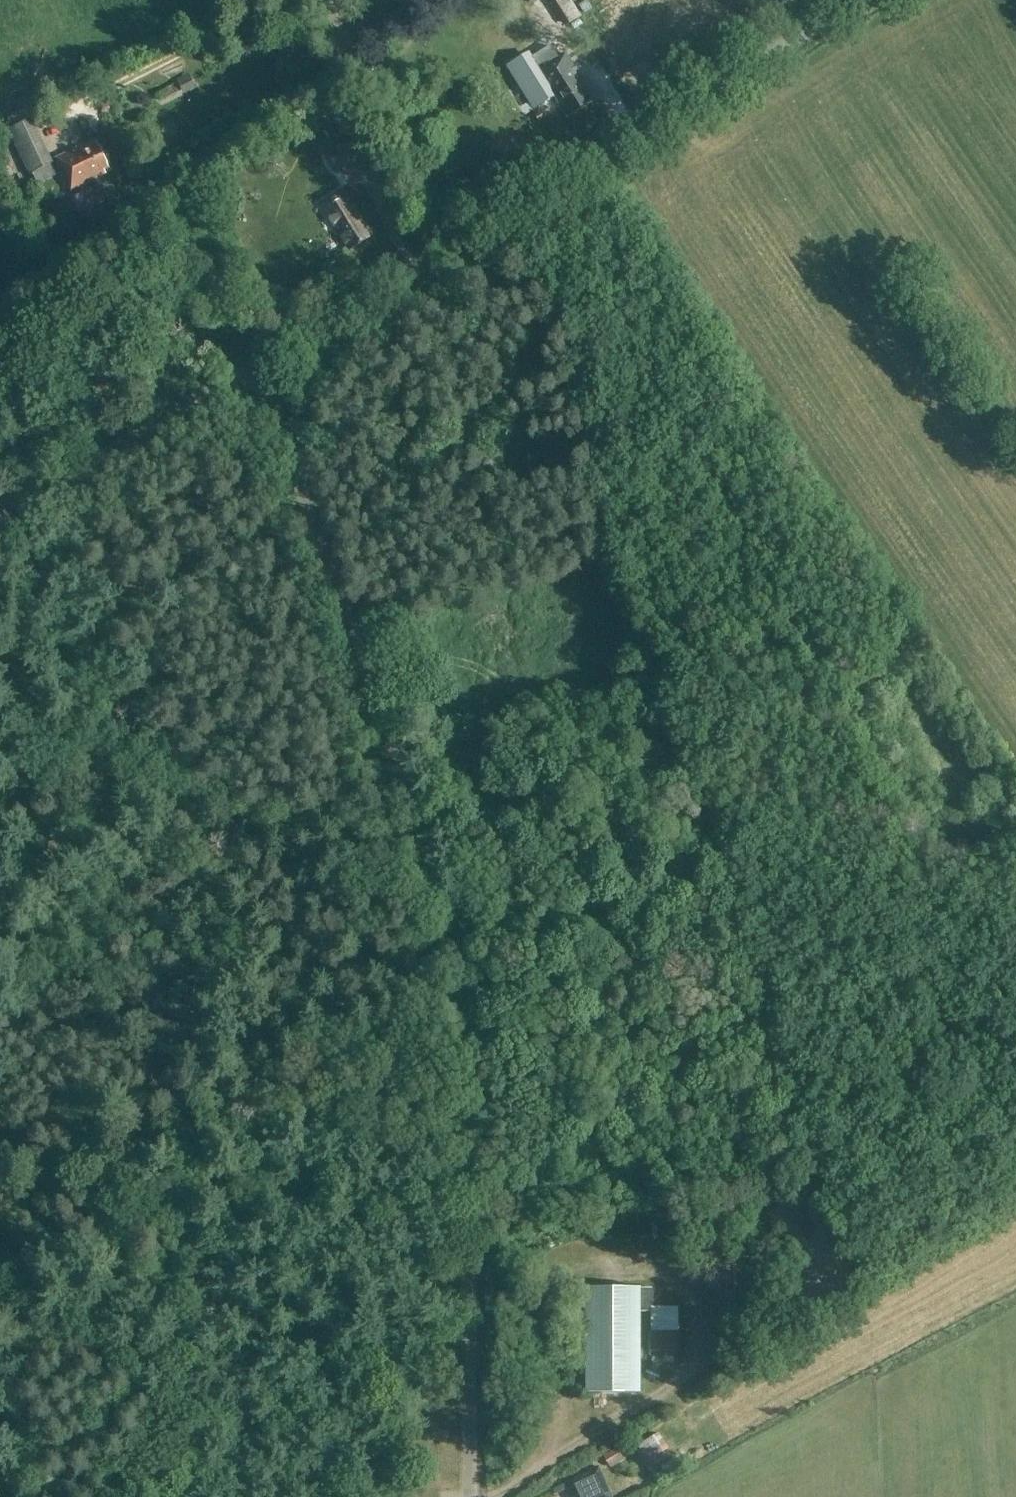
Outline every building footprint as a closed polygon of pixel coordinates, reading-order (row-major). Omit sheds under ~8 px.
[(555,2),(570,26),(582,18),(570,0),(558,0),(555,2)] [(529,53),(506,67),(533,110),(554,97),(567,117),(594,101),(565,55),(557,60),(549,47),(532,58),(529,53)] [(178,82),(159,91),(158,92),(161,100),(181,90),(183,94),(197,88),(192,80),(179,86),(178,82)] [(324,113),(330,123),(342,115),(336,106),(324,113)] [(355,111),(333,124),(341,137),(363,123),(355,111)] [(548,118),(543,112),(536,117),(540,124),(548,118)] [(7,130),(23,166),(28,175),(53,163),(33,119),(7,130)] [(338,174),(361,159),(349,139),(326,154),(338,174)] [(89,182),(88,178),(107,169),(94,140),(56,158),(71,190),(89,182)] [(354,170),(339,174),(343,189),(358,185),(354,170)] [(346,192),(323,206),(351,251),(369,240),(360,226),(365,223),(346,192)] [(586,1287),(586,1394),(642,1394),(641,1287),(586,1287)] [(673,1455),(659,1432),(638,1445),(652,1468),(673,1455)] [(617,1448),(603,1456),(611,1468),(624,1460),(617,1448)] [(572,1496),(613,1496),(598,1466),(565,1482),(572,1496)]
